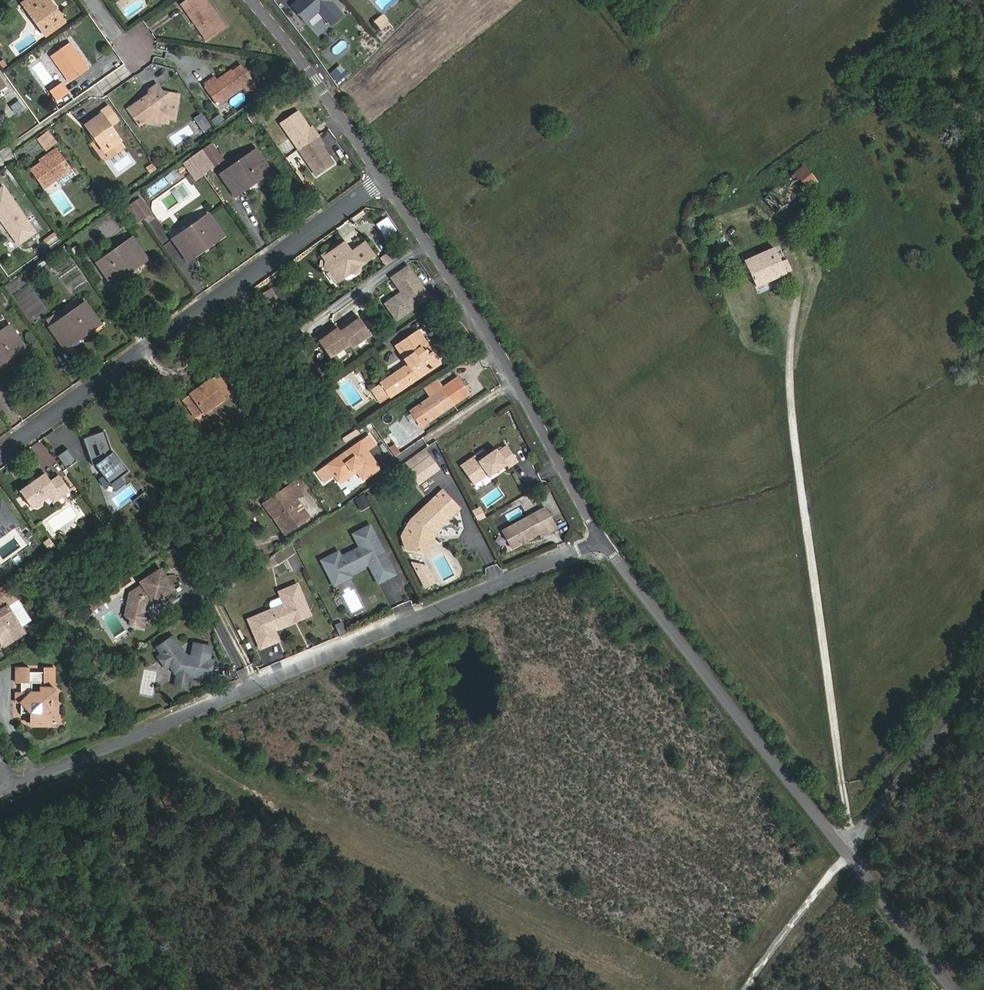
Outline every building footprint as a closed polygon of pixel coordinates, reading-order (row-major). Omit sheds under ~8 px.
[(42,0),(28,0),(22,4),(45,36),(63,22),(57,14),(53,17),(42,0)] [(53,17),(57,14),(48,0),(42,0),(53,17)] [(223,26),(205,0),(188,0),(182,4),(206,39),(223,26)] [(342,15),(329,0),(306,0),(302,3),(303,5),(297,10),(310,25),(323,14),(332,24),(342,15)] [(373,20),(380,30),(390,24),(383,13),(373,20)] [(310,25),(319,36),(332,24),(323,14),(310,25)] [(330,50),(336,57),(349,47),(342,39),(330,50)] [(69,81),(87,69),(69,43),(52,55),(69,81)] [(217,81),(206,89),(217,105),(243,86),(247,92),(256,86),(241,66),(232,72),(231,71),(217,81)] [(338,84),(347,77),(341,68),(332,75),(338,84)] [(12,79),(20,74),(16,69),(9,74),(12,79)] [(203,85),(206,89),(217,81),(214,77),(203,85)] [(61,82),(49,90),(55,100),(67,91),(61,82)] [(154,115),(164,117),(174,119),(178,95),(162,92),(157,83),(149,89),(148,95),(128,109),(139,126),(146,121),(154,115)] [(241,99),(246,95),(242,90),(228,100),(233,106),(242,100),(241,99)] [(105,153),(121,142),(110,126),(117,121),(107,107),(100,112),(101,114),(86,125),(105,153)] [(297,111),(278,123),(313,176),(331,165),(320,147),(318,144),(320,143),(312,130),(310,131),(308,129),(297,111)] [(252,124),(256,121),(250,112),(246,115),(252,124)] [(220,114),(210,120),(215,127),(225,121),(220,114)] [(163,124),(164,117),(154,115),(146,121),(163,124)] [(49,133),(39,140),(47,150),(56,143),(49,133)] [(125,148),(121,142),(105,153),(109,159),(125,148)] [(213,166),(223,160),(211,143),(202,149),(213,166)] [(74,174),(56,149),(40,160),(42,162),(31,170),(43,187),(55,179),(59,184),(74,174)] [(258,175),(260,179),(270,171),(256,150),(221,175),(233,192),(258,175)] [(777,213),(816,182),(803,166),(764,197),(777,213)] [(235,196),(260,179),(258,175),(233,192),(235,196)] [(97,188),(89,192),(93,200),(101,197),(97,188)] [(313,188),(306,192),(310,199),(317,194),(313,188)] [(135,200),(146,216),(152,213),(141,196),(135,200)] [(33,232),(10,198),(0,205),(0,217),(18,243),(33,232)] [(135,200),(130,204),(141,220),(146,216),(135,200)] [(141,220),(130,204),(124,208),(135,224),(141,220)] [(211,239),(213,242),(222,236),(208,215),(173,239),(185,257),(211,239)] [(395,229),(387,216),(378,223),(386,235),(395,229)] [(135,262),(137,266),(147,259),(133,239),(98,263),(109,280),(135,262)] [(188,260),(213,242),(211,239),(185,257),(188,260)] [(340,269),(344,276),(350,271),(355,272),(360,269),(361,264),(373,255),(365,244),(352,253),(344,241),(328,252),(331,257),(325,261),(324,269),(331,269),(340,269)] [(37,246),(28,251),(32,257),(41,252),(37,246)] [(756,287),(792,270),(787,260),(782,262),(775,248),(744,261),(756,287)] [(321,256),(325,261),(331,257),(328,252),(321,256)] [(384,257),(388,263),(395,258),(391,252),(384,257)] [(41,275),(51,268),(45,260),(35,267),(41,275)] [(112,283),(137,266),(135,262),(109,280),(112,283)] [(386,302),(397,318),(429,296),(418,280),(408,266),(392,277),(402,291),(386,302)] [(339,280),(344,276),(340,269),(331,269),(339,280)] [(87,327),(90,330),(100,324),(85,303),(50,328),(62,344),(87,327)] [(354,316),(338,327),(350,344),(353,347),(372,334),(360,318),(357,320),(354,316)] [(350,344),(338,327),(336,323),(319,335),(322,338),(319,340),(331,357),(350,344)] [(14,353),(23,346),(8,326),(0,332),(0,357),(11,349),(14,353)] [(65,348),(90,330),(87,327),(62,344),(65,348)] [(421,343),(425,340),(418,331),(395,346),(407,364),(380,382),(381,383),(371,389),(380,402),(389,396),(390,398),(436,366),(421,343)] [(440,363),(425,340),(421,343),(436,366),(440,363)] [(14,353),(11,349),(0,357),(0,363),(14,353)] [(424,389),(429,397),(450,383),(444,374),(424,389)] [(222,397),(230,391),(218,375),(210,381),(209,379),(189,393),(190,394),(183,400),(195,417),(202,411),(203,413),(223,398),(222,397)] [(468,394),(456,378),(450,383),(429,397),(408,412),(419,428),(468,394)] [(369,434),(376,442),(382,438),(375,430),(369,434)] [(105,432),(84,439),(93,466),(96,466),(111,485),(128,472),(113,452),(112,452),(105,432)] [(354,467),(357,471),(362,479),(379,468),(360,442),(328,464),(338,478),(354,467)] [(485,467),(491,476),(508,463),(510,466),(519,460),(507,443),(499,449),(497,446),(480,458),(476,454),(461,465),(470,478),(485,467)] [(69,449),(59,456),(68,468),(78,461),(69,449)] [(431,455),(409,471),(417,483),(440,467),(431,455)] [(341,482),(357,471),(354,467),(338,478),(341,482)] [(476,486),(491,476),(485,467),(470,478),(476,486)] [(45,473),(20,491),(31,507),(32,506),(36,506),(40,504),(41,499),(49,494),(57,489),(61,495),(69,489),(60,475),(51,482),(45,473)] [(295,481),(287,486),(295,497),(303,492),(295,481)] [(269,498),(290,530),(309,517),(295,497),(287,486),(269,498)] [(57,489),(49,494),(54,500),(61,495),(57,489)] [(412,534),(402,536),(405,552),(425,552),(434,545),(431,538),(460,508),(442,490),(431,501),(434,504),(415,523),(412,534)] [(81,506),(87,502),(81,494),(75,499),(81,506)] [(147,494),(137,502),(143,510),(153,502),(147,494)] [(365,494),(354,499),(361,511),(371,506),(365,494)] [(284,534),(290,530),(269,498),(263,502),(284,534)] [(412,520),(402,536),(412,534),(415,523),(434,504),(431,501),(412,520)] [(16,523),(11,517),(1,503),(0,504),(0,534),(16,523)] [(474,510),(479,519),(486,516),(481,507),(474,510)] [(532,513),(504,529),(514,546),(525,540),(524,539),(527,537),(528,539),(542,531),(543,534),(551,530),(544,518),(537,522),(532,513)] [(17,525),(16,523),(0,534),(0,538),(17,525)] [(340,554),(324,563),(332,578),(348,570),(352,576),(367,568),(365,566),(373,562),(379,573),(392,566),(371,527),(354,536),(361,549),(343,559),(340,554)] [(49,551),(55,547),(49,538),(43,542),(49,551)] [(192,545),(184,549),(190,561),(198,557),(192,545)] [(397,576),(392,566),(379,573),(373,562),(365,566),(367,568),(352,576),(348,570),(332,578),(337,588),(372,569),(381,584),(397,576)] [(427,566),(415,564),(428,588),(437,583),(427,566)] [(147,598),(149,601),(153,602),(161,596),(162,592),(169,588),(158,570),(138,583),(140,586),(128,594),(123,616),(128,624),(127,625),(130,630),(136,631),(137,630),(142,631),(144,628),(148,621),(146,611),(147,605),(146,603),(144,600),(147,598)] [(11,593),(5,584),(0,588),(0,600),(11,593)] [(273,611),(274,614),(251,624),(262,650),(272,646),(267,635),(275,632),(294,624),(292,619),(309,611),(298,586),(280,594),(282,599),(272,604),(271,606),(273,611)] [(24,633),(6,605),(15,599),(11,593),(0,600),(0,640),(4,646),(24,633)] [(309,611),(292,619),(294,624),(311,616),(309,611)] [(273,612),(250,622),(251,624),(274,614),(273,612)] [(345,627),(338,630),(341,637),(348,634),(345,627)] [(275,632),(267,635),(272,646),(280,643),(275,632)] [(173,638),(159,648),(163,654),(161,656),(158,658),(166,670),(170,667),(176,676),(179,676),(178,681),(190,683),(191,678),(191,676),(196,676),(198,679),(211,681),(214,663),(211,662),(213,649),(195,646),(193,659),(187,658),(173,638)] [(44,693),(54,693),(54,668),(44,668),(43,673),(29,673),(29,667),(15,668),(15,683),(21,683),(20,693),(15,693),(15,703),(20,703),(20,712),(30,712),(29,726),(40,726),(52,713),(45,706),(44,704),(44,693)] [(190,683),(178,681),(177,689),(189,690),(190,683)] [(54,697),(54,693),(44,693),(44,704),(45,706),(54,697)] [(52,726),(52,713),(40,726),(52,726)]
